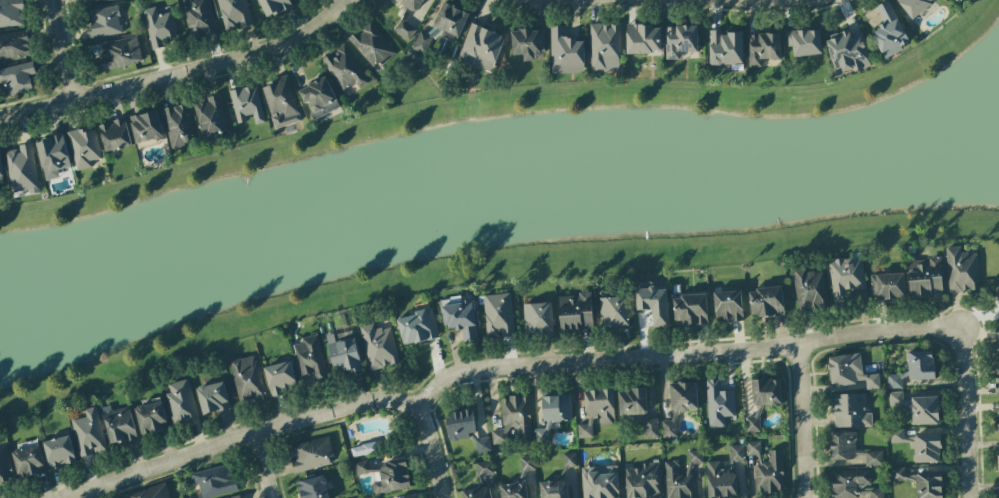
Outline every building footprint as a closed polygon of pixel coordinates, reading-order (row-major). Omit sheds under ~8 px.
[(23,26),(22,10),(23,10),(23,0),(0,0),(0,27),(23,26)] [(208,0),(183,0),(182,0),(192,39),(217,32),(208,0)] [(224,32),(251,26),(246,0),(217,0),(224,32)] [(291,7),(288,0),(258,0),(266,18),(291,7)] [(413,13),(424,0),(396,0),(413,13)] [(888,0),(875,6),(884,24),(870,31),(884,59),(902,50),(900,46),(909,42),(888,0)] [(935,0),(896,0),(912,19),(935,0)] [(433,25),(459,37),(469,13),(443,2),(433,25)] [(88,10),(90,25),(86,26),(87,38),(121,34),(118,6),(88,10)] [(151,49),(166,46),(164,40),(177,37),(171,11),(157,15),(156,6),(142,10),(151,49)] [(402,19),(393,30),(408,41),(416,30),(402,19)] [(347,39),(375,69),(395,51),(369,22),(357,32),(356,30),(347,39)] [(619,23),(589,24),(590,71),(621,70),(619,23)] [(493,72),(504,34),(469,24),(458,61),(493,72)] [(550,73),(584,73),(584,39),(565,39),(565,25),(550,26),(550,73)] [(627,53),(660,52),(660,25),(626,25),(627,53)] [(665,26),(665,60),(686,59),(686,52),(697,52),(697,26),(665,26)] [(543,28),(510,30),(511,55),(522,55),(522,61),(544,60),(543,28)] [(786,47),(792,47),(793,56),(821,54),(819,29),(786,31),(786,47)] [(26,30),(0,34),(0,61),(30,57),(26,30)] [(709,64),(742,65),(742,32),(722,32),(722,31),(709,30),(709,64)] [(422,61),(433,37),(419,31),(408,55),(422,61)] [(861,32),(849,35),(848,31),(824,37),(834,75),(870,66),(861,32)] [(747,34),(747,67),(761,66),(761,59),(780,59),(780,34),(747,34)] [(101,44),(104,59),(98,60),(100,71),(142,62),(136,36),(101,44)] [(341,91),(355,83),(359,89),(368,82),(344,45),(321,60),(341,91)] [(32,90),(29,75),(35,74),(32,62),(0,68),(0,82),(4,81),(7,95),(32,90)] [(301,121),(286,76),(260,84),(275,129),(301,121)] [(340,107),(325,77),(297,90),(304,103),(307,102),(315,119),(340,107)] [(236,122),(253,118),(255,125),(264,123),(256,85),(229,90),(236,122)] [(228,135),(219,94),(206,97),(207,99),(193,102),(201,141),(228,135)] [(170,148),(194,143),(185,104),(161,109),(170,148)] [(129,116),(135,143),(163,138),(157,110),(129,116)] [(98,124),(105,152),(131,146),(125,118),(98,124)] [(67,132),(76,171),(91,167),(90,161),(101,158),(94,130),(86,131),(85,127),(67,132)] [(36,140),(45,180),(59,177),(57,170),(70,167),(63,135),(36,140)] [(5,151),(11,194),(38,190),(31,143),(18,145),(19,149),(5,151)] [(948,292),(978,290),(977,253),(961,254),(960,246),(946,247),(948,292)] [(862,258),(829,260),(832,304),(848,303),(847,290),(864,290),(862,258)] [(942,296),(941,258),(908,259),(909,297),(942,296)] [(824,269),(793,271),(795,309),(826,307),(824,269)] [(870,274),(871,300),(905,298),(903,273),(870,274)] [(751,318),(784,315),(781,286),(748,290),(751,318)] [(714,321),(742,321),(741,291),(714,291),(714,321)] [(485,337),(513,336),(511,294),(483,295),(485,337)] [(558,297),(559,331),(592,329),(591,295),(558,297)] [(707,323),(706,295),(673,295),(673,323),(707,323)] [(472,297),(441,300),(444,329),(461,328),(463,341),(476,340),(472,297)] [(628,327),(627,297),(599,297),(600,327),(628,327)] [(524,333),(552,332),(551,303),(523,304),(524,333)] [(396,318),(403,346),(439,337),(431,309),(396,318)] [(390,326),(375,330),(373,322),(359,325),(369,370),(399,363),(390,326)] [(327,379),(318,334),(300,338),(301,343),(292,345),(299,376),(312,374),(314,382),(327,379)] [(333,374),(361,369),(355,338),(334,342),(333,334),(326,335),(333,374)] [(933,351),(908,351),(908,380),(934,379),(933,351)] [(828,357),(831,386),(865,382),(866,389),(879,388),(878,373),(862,375),(860,353),(828,357)] [(238,402),(264,397),(256,355),(229,361),(238,402)] [(297,387),(290,361),(263,368),(270,395),(297,387)] [(901,388),(901,378),(908,377),(907,374),(887,374),(888,388),(901,388)] [(198,416),(187,378),(168,384),(170,392),(164,394),(172,424),(198,416)] [(733,390),(720,390),(720,379),(706,379),(707,428),(725,427),(724,416),(734,416),(733,390)] [(781,404),(780,379),(751,379),(752,405),(781,404)] [(228,410),(224,382),(197,386),(201,414),(228,410)] [(670,420),(661,421),(661,438),(676,437),(675,411),(697,411),(696,382),(669,383),(670,420)] [(617,389),(618,415),(646,414),(646,388),(617,389)] [(612,389),(584,390),(585,424),(577,424),(578,438),(592,437),(591,419),(600,418),(600,426),(614,425),(612,389)] [(888,406),(902,406),(902,391),(888,392),(888,406)] [(832,427),(871,426),(871,413),(865,413),(864,393),(831,394),(832,427)] [(571,421),(571,394),(542,394),(543,428),(534,428),(535,442),(550,442),(550,422),(571,421)] [(529,396),(500,397),(501,429),(491,430),(492,444),(510,444),(510,438),(530,437),(529,396)] [(911,425),(938,424),(937,396),(910,397),(911,425)] [(168,428),(161,401),(134,408),(141,436),(168,428)] [(71,420),(79,456),(106,451),(96,406),(84,409),(86,417),(71,420)] [(129,406),(110,411),(109,406),(101,408),(110,445),(137,438),(129,406)] [(488,437),(476,439),(472,410),(445,414),(449,441),(472,438),(474,453),(491,451),(488,437)] [(746,431),(759,431),(759,415),(746,416),(746,431)] [(658,439),(657,417),(643,418),(643,439),(658,439)] [(903,429),(889,430),(890,443),(904,442),(903,429)] [(882,450),(855,451),(855,432),(830,432),(830,459),(865,459),(865,466),(882,466),(882,450)] [(913,434),(914,463),(940,462),(939,434),(913,434)] [(76,463),(69,435),(42,442),(49,469),(76,463)] [(334,464),(328,436),(288,445),(291,459),(290,459),(293,473),(334,464)] [(10,448),(18,479),(45,472),(37,441),(10,448)] [(782,450),(768,450),(768,462),(761,462),(760,441),(746,441),(746,456),(757,455),(757,465),(754,465),(755,493),(783,492),(782,450)] [(378,451),(376,442),(350,447),(352,457),(378,451)] [(743,445),(729,445),(730,461),(744,461),(743,445)] [(14,481),(7,450),(0,452),(0,484),(14,481)] [(665,497),(693,497),(692,464),(702,463),(702,450),(686,450),(687,474),(679,474),(678,460),(664,460),(665,497)] [(576,453),(562,453),(563,467),(576,467),(576,453)] [(521,471),(535,469),(533,456),(519,457),(521,471)] [(355,475),(369,473),(367,460),(354,462),(355,475)] [(407,460),(371,465),(375,493),(410,489),(407,460)] [(484,476),(494,475),(492,460),(475,463),(477,483),(485,482),(484,476)] [(720,461),(706,462),(707,497),(736,497),(735,470),(720,471),(720,461)] [(661,497),(659,462),(639,463),(640,468),(624,469),(625,497),(652,497),(661,497)] [(192,485),(198,484),(201,497),(206,497),(238,491),(235,478),(231,479),(228,464),(189,473),(192,485)] [(892,482),(905,480),(903,467),(891,468),(892,482)] [(869,470),(831,471),(831,497),(855,497),(855,487),(870,487),(869,470)] [(581,473),(582,497),(618,497),(617,472),(581,473)] [(915,474),(916,497),(942,497),(942,473),(915,474)] [(300,497),(329,497),(325,476),(297,480),(300,497)] [(539,481),(540,497),(568,497),(567,480),(539,481)] [(165,482),(125,495),(126,497),(170,497),(165,482)] [(526,482),(500,483),(501,497),(527,497),(526,482)] [(490,487),(462,489),(463,497),(491,497),(490,487)] [(883,489),(869,489),(870,497),(883,497),(883,489)]
